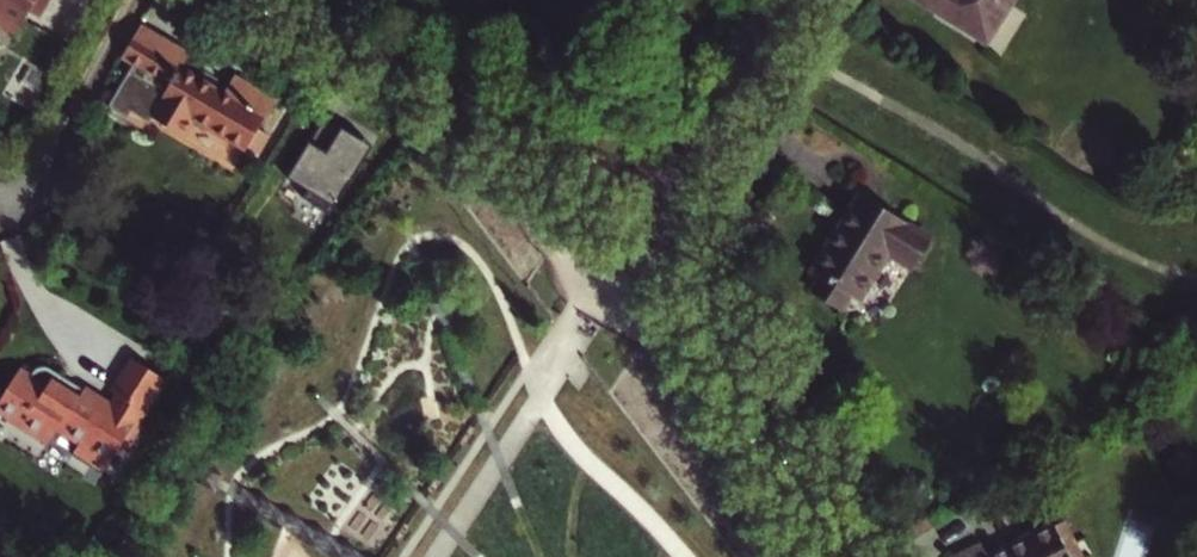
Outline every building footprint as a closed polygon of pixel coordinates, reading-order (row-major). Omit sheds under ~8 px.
[(53,0),(0,0),(0,25),(18,35),(33,10),(44,16),(53,0)] [(988,49),(1018,0),(910,0),(988,49)] [(247,149),(278,102),(238,77),(227,94),(186,68),(193,56),(145,27),(126,57),(172,86),(154,114),(186,134),(197,117),(247,149)] [(342,130),(324,119),(288,178),(308,190),(303,199),(331,216),(370,153),(356,145),(360,138),(343,128),(342,130)] [(916,268),(932,242),(861,199),(816,272),(821,275),(856,297),(862,300),(891,253),(916,268)] [(845,314),(856,297),(821,275),(811,293),(845,314)] [(137,354),(117,387),(123,390),(150,406),(170,373),(137,354)] [(36,373),(24,367),(5,399),(27,413),(22,421),(54,440),(63,424),(87,438),(80,449),(99,460),(104,452),(116,460),(128,440),(139,446),(153,424),(143,418),(139,415),(139,414),(140,413),(140,412),(140,411),(139,409),(138,408),(136,407),(135,406),(134,406),(132,406),(131,407),(129,407),(128,408),(117,401),(89,385),(84,395),(63,382),(68,374),(54,366),(45,365),(36,373)] [(123,390),(117,401),(128,408),(129,407),(131,407),(132,406),(134,406),(135,406),(136,407),(138,408),(139,409),(140,411),(140,412),(140,413),(139,414),(139,415),(143,418),(150,406),(123,390)] [(0,407),(0,408),(22,421),(27,413),(5,399),(0,407)] [(1067,546),(1057,526),(994,556),(1073,556),(1067,546)] [(1067,546),(1073,556),(1084,556),(1077,541),(1067,546)] [(983,544),(957,556),(990,556),(983,544)]
